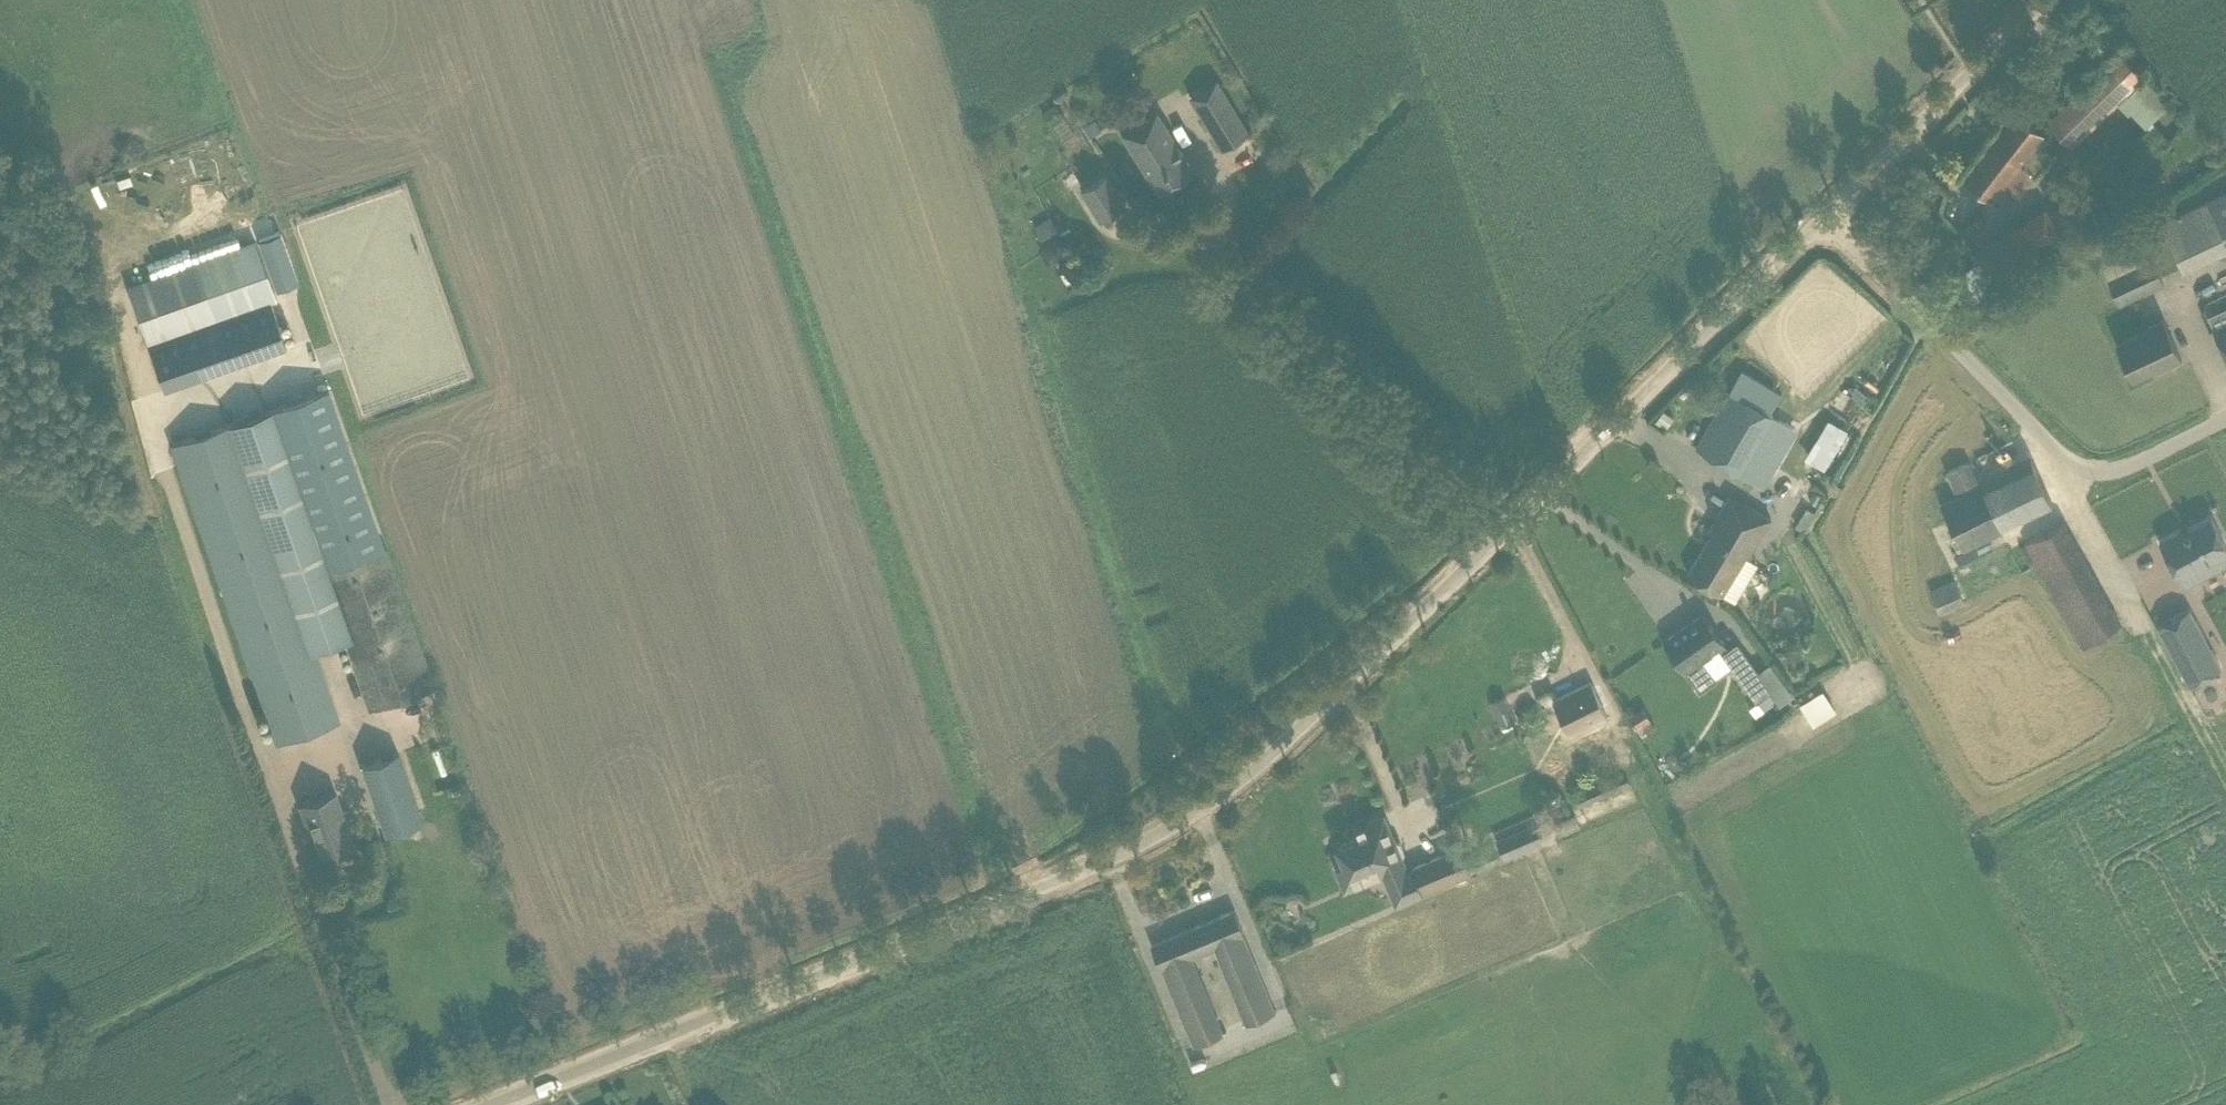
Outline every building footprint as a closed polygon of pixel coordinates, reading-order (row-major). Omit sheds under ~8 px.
[(2047,123),(2070,147),(2142,77),(2119,53),(2047,123)] [(1189,95),(1222,149),(1249,132),(1216,79),(1189,95)] [(1122,130),(1159,192),(1194,171),(1156,109),(1122,130)] [(2040,146),(2046,137),(2016,113),(1965,178),(1991,198),(2001,184),(2018,197),(2035,175),(2051,155),(2040,146)] [(1082,189),(1101,220),(1126,204),(1107,173),(1082,189)] [(2182,269),(2225,249),(2225,192),(2180,213),(2180,212),(2177,213),(2178,214),(2160,223),(2182,269)] [(1976,253),(1994,281),(2063,238),(2059,231),(2068,224),(2056,208),(2048,213),(2046,209),(1976,253)] [(254,239),(127,284),(148,344),(198,327),(269,301),(275,299),(254,239)] [(2106,277),(2119,304),(2163,284),(2150,257),(2106,277)] [(198,327),(148,344),(163,387),(284,344),(269,301),(198,327)] [(2115,343),(2131,377),(2160,364),(2161,368),(2181,359),(2163,319),(2147,326),(2148,328),(2115,343)] [(2213,329),(2225,357),(2225,323),(2213,329)] [(433,687),(327,388),(171,443),(277,742),(338,721),(313,651),(346,639),(371,709),(433,687)] [(1695,448),(1714,459),(1739,474),(1773,416),(1729,391),(1695,448)] [(1663,409),(1656,419),(1666,427),(1673,416),(1663,409)] [(1804,457),(1824,469),(1848,429),(1827,417),(1804,457)] [(1980,485),(1940,504),(1963,549),(2002,530),(2033,515),(2053,505),(2030,460),(2010,470),(1980,485)] [(1977,482),(1968,463),(1947,473),(1956,491),(1977,482)] [(1748,556),(1771,519),(1730,494),(1707,532),(1711,534),(1687,573),(1706,584),(1734,601),(1758,562),(1748,556)] [(2178,577),(2179,576),(2185,586),(2225,564),(2225,545),(2210,517),(2181,533),(2179,530),(2159,541),(2178,577)] [(2025,543),(2075,637),(2081,648),(2120,627),(2064,522),(2025,543)] [(1932,587),(1941,610),(1967,600),(1958,578),(1932,587)] [(2189,608),(2157,626),(2189,683),(2221,666),(2189,608)] [(1703,660),(1724,644),(1702,613),(1663,641),(1685,672),(1686,672),(1700,691),(1717,679),(1703,660)] [(1722,654),(1757,702),(1771,691),(1736,643),(1722,654)] [(1554,700),(1571,735),(1607,717),(1589,682),(1554,700)] [(1826,687),(1802,702),(1817,725),(1841,710),(1826,687)] [(1643,707),(1629,716),(1636,727),(1650,718),(1643,707)] [(359,764),(384,833),(421,820),(397,752),(359,764)] [(346,824),(335,792),(299,805),(317,857),(353,845),(346,824)] [(1353,827),(1357,837),(1337,846),(1344,863),(1335,866),(1345,890),(1382,874),(1395,905),(1471,873),(1460,847),(1407,869),(1402,857),(1404,851),(1400,842),(1395,840),(1383,814),(1353,827)] [(1554,823),(1559,834),(1579,825),(1574,814),(1554,823)] [(1504,859),(1544,842),(1535,821),(1495,838),(1498,843),(1504,857),(1504,859)] [(1498,843),(1489,847),(1495,861),(1504,857),(1498,843)] [(1151,944),(1193,1044),(1224,1032),(1193,957),(1214,948),(1245,1023),(1276,1011),(1234,910),(1151,944)]
